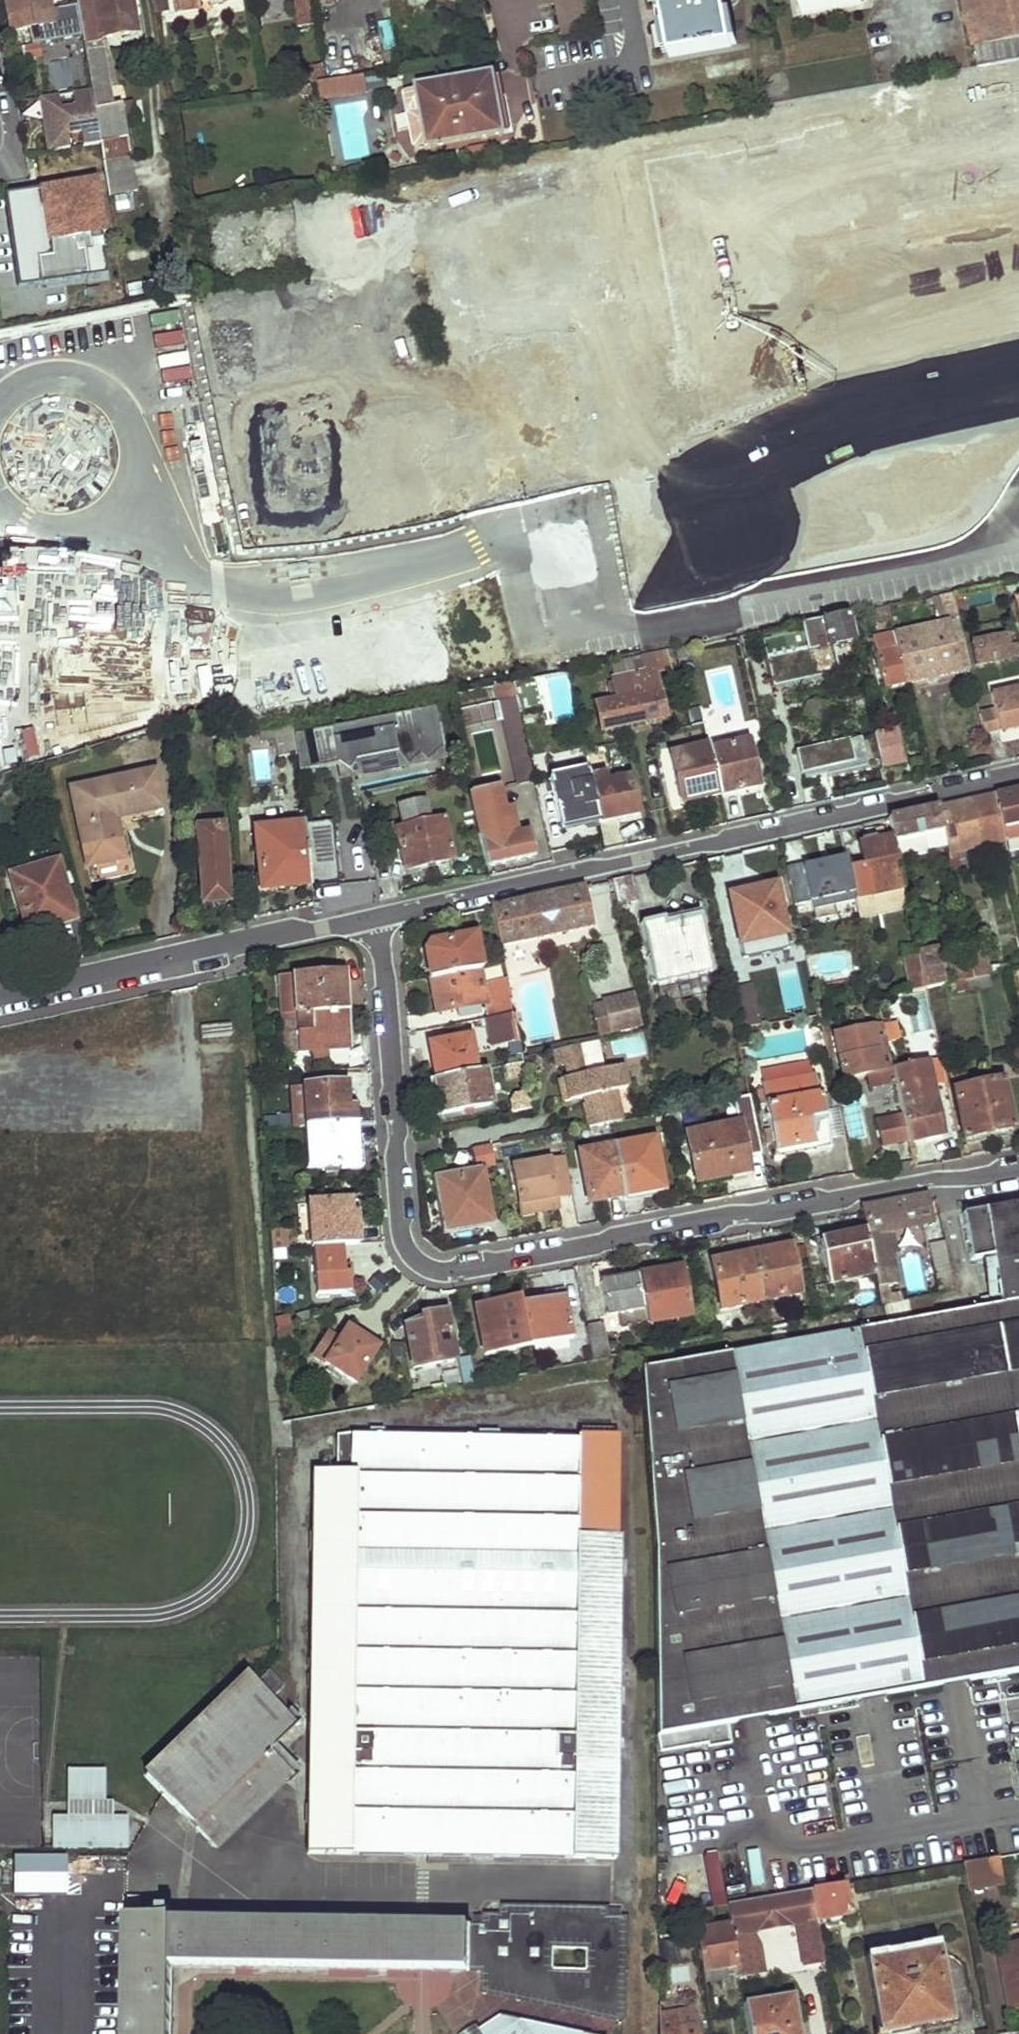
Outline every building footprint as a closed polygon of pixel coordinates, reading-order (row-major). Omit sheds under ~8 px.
[(49,11),(47,0),(4,0),(10,31),(27,27),(31,46),(39,45),(82,37),(76,6),(49,11)] [(130,157),(121,104),(111,106),(99,39),(135,33),(130,0),(75,0),(76,6),(82,37),(91,90),(100,143),(104,161),(130,157)] [(152,14),(168,12),(166,0),(150,0),(152,14)] [(176,11),(200,8),(200,1),(203,0),(175,0),(176,11)] [(313,0),(296,0),(300,26),(316,24),(313,0)] [(392,10),(395,10),(401,9),(400,0),(391,0),(392,10)] [(559,22),(590,16),(587,0),(555,0),(559,22)] [(669,57),(729,48),(722,0),(660,0),(669,57)] [(802,13),(861,3),(861,0),(800,0),(802,13)] [(972,46),(1018,38),(1018,0),(962,0),(972,46)] [(350,34),(354,66),(367,64),(363,33),(350,34)] [(972,46),(977,67),(1018,60),(1018,38),(972,46)] [(9,61),(41,55),(39,45),(31,46),(7,51),(9,61)] [(404,93),(408,112),(395,115),(398,131),(410,129),(413,148),(428,146),(429,148),(501,134),(490,75),(419,88),(418,91),(404,93)] [(367,83),(318,84),(319,100),(367,99),(367,83)] [(83,146),(100,143),(91,90),(74,93),(76,105),(61,107),(59,96),(42,98),(51,151),(68,148),(66,136),(81,133),(83,146)] [(110,195),(136,190),(130,157),(104,161),(110,195)] [(94,182),(5,195),(18,286),(107,273),(94,182)] [(1008,581),(1009,589),(1018,587),(1018,580),(1018,579),(1008,581)] [(896,651),(903,684),(968,670),(959,630),(950,593),(931,597),(933,610),(935,611),(937,616),(942,615),(944,622),(892,633),(896,651)] [(887,606),(864,611),(867,623),(889,618),(887,606)] [(847,614),(811,622),(813,630),(817,629),(822,646),(827,647),(853,642),(847,614)] [(903,684),(896,651),(892,633),(891,629),(870,634),(883,689),(903,684)] [(969,641),(974,664),(1017,655),(1013,633),(969,641)] [(810,648),(763,657),(770,695),(819,684),(810,648)] [(665,651),(618,660),(622,679),(668,669),(665,651)] [(587,667),(580,669),(582,675),(589,674),(587,667)] [(510,684),(494,687),(514,784),(530,781),(510,684)] [(1018,726),(1018,686),(990,693),(994,710),(997,723),(1007,729),(1018,726)] [(627,699),(624,691),(619,692),(620,700),(594,705),(600,730),(662,717),(656,692),(627,699)] [(348,769),(356,760),(391,752),(403,765),(420,752),(425,762),(441,748),(435,708),(293,736),(298,773),(338,765),(348,769)] [(984,735),(1007,729),(997,723),(994,710),(979,714),(984,735)] [(874,733),(882,768),(903,763),(895,729),(874,733)] [(803,781),(880,764),(874,734),(797,751),(803,781)] [(708,751),(718,794),(756,786),(746,742),(708,751)] [(708,751),(707,746),(669,755),(679,803),(718,794),(708,751)] [(596,821),(584,767),(548,775),(559,829),(596,821)] [(115,821),(161,810),(153,775),(71,792),(84,852),(119,844),(115,821)] [(604,790),(591,793),(598,822),(635,813),(627,778),(602,783),(604,790)] [(469,793),(485,867),(535,855),(529,830),(516,833),(510,807),(503,808),(497,786),(469,793)] [(1006,839),(1018,836),(1018,788),(996,793),(1006,839)] [(944,829),(951,858),(960,855),(959,850),(1006,839),(996,793),(939,806),(944,829)] [(383,851),(398,848),(403,869),(451,858),(442,817),(426,820),(421,800),(396,806),(400,826),(379,830),(383,851)] [(894,835),(895,840),(944,829),(939,806),(890,817),(894,835)] [(331,822),(302,826),(310,885),(338,881),(331,822)] [(310,885),(302,826),(254,831),(260,891),(310,885)] [(198,905),(225,903),(219,829),(194,831),(198,905)] [(857,900),(861,917),(910,906),(895,840),(894,835),(859,843),(862,854),(847,856),(857,900)] [(23,936),(69,922),(54,867),(51,867),(46,851),(7,863),(10,876),(6,877),(23,936)] [(831,857),(788,866),(797,905),(813,901),(815,910),(857,900),(847,856),(832,860),(831,857)] [(612,880),(618,904),(637,899),(632,876),(612,880)] [(742,943),(746,963),(787,955),(783,935),(786,934),(776,885),(731,894),(741,943),(742,943)] [(492,907),(501,945),(594,926),(585,886),(492,907)] [(643,920),(656,981),(715,968),(704,914),(668,921),(667,916),(643,920)] [(426,947),(432,975),(477,966),(482,965),(476,933),(433,940),(426,947)] [(972,955),(977,978),(992,975),(1002,972),(1000,962),(989,964),(985,944),(969,946),(972,955)] [(920,952),(928,988),(942,985),(934,949),(920,952)] [(928,988),(920,952),(904,955),(911,991),(928,988)] [(955,966),(959,981),(977,978),(972,955),(957,957),(959,965),(955,966)] [(480,980),(477,966),(432,975),(439,1008),(484,999),(487,1014),(514,1008),(515,1008),(510,984),(508,976),(508,975),(485,979),(480,980)] [(294,971),(297,1012),(312,1012),(349,1010),(346,968),(294,971)] [(282,971),(286,1014),(297,1012),(294,971),(282,971)] [(959,981),(961,990),(993,983),(992,975),(977,978),(959,981)] [(641,1025),(635,993),(602,1000),(603,1002),(592,1004),(598,1034),(641,1025)] [(484,1014),(489,1039),(519,1033),(516,1022),(514,1008),(487,1014),(484,1014)] [(286,1014),(288,1053),(351,1049),(349,1010),(312,1012),(286,1014)] [(259,1015),(260,1026),(275,1026),(276,1014),(259,1015)] [(837,1035),(847,1079),(868,1075),(894,1069),(894,1066),(885,1026),(876,1027),(861,1029),(860,1023),(848,1025),(850,1032),(837,1035)] [(431,1039),(438,1075),(477,1068),(470,1032),(431,1039)] [(580,1061),(577,1044),(563,1046),(566,1064),(580,1061)] [(916,1062),(918,1075),(931,1073),(928,1059),(916,1062)] [(506,1063),(508,1074),(527,1072),(524,1060),(506,1063)] [(627,1063),(582,1072),(580,1061),(566,1064),(568,1076),(559,1078),(563,1100),(584,1096),(590,1126),(614,1122),(624,1120),(617,1087),(631,1085),(627,1063)] [(951,1062),(968,1138),(1015,1129),(1006,1080),(967,1087),(966,1083),(972,1081),(968,1065),(958,1066),(956,1061),(951,1062)] [(916,1062),(894,1066),(894,1069),(898,1084),(905,1115),(910,1140),(928,1136),(925,1129),(943,1126),(931,1073),(918,1075),(916,1062)] [(437,1076),(442,1109),(493,1100),(487,1066),(477,1068),(438,1075),(437,1076)] [(898,1084),(894,1069),(868,1075),(871,1090),(898,1084)] [(765,1086),(779,1152),(816,1145),(818,1150),(835,1147),(825,1094),(821,1094),(817,1075),(765,1086)] [(299,1126),(308,1126),(358,1123),(357,1102),(349,1102),(349,1083),(297,1087),(299,1126)] [(765,1155),(752,1094),(737,1097),(742,1122),(689,1132),(698,1174),(731,1167),(733,1176),(753,1172),(749,1158),(765,1155)] [(910,1140),(905,1115),(880,1121),(885,1146),(910,1140)] [(307,1126),(309,1164),(359,1162),(358,1123),(308,1126),(307,1126)] [(943,1126),(925,1129),(928,1136),(944,1133),(943,1126)] [(619,1146),(629,1195),(665,1187),(657,1139),(619,1146)] [(477,1146),(480,1162),(497,1160),(494,1143),(477,1146)] [(779,1152),(780,1158),(818,1150),(816,1145),(779,1152)] [(583,1153),(592,1200),(629,1195),(619,1146),(583,1153)] [(568,1156),(513,1166),(524,1217),(565,1209),(563,1200),(577,1197),(568,1156)] [(698,1174),(699,1183),(733,1176),(731,1167),(698,1174)] [(441,1176),(448,1224),(493,1218),(484,1170),(441,1176)] [(892,1228),(935,1220),(930,1194),(863,1206),(868,1229),(876,1272),(882,1302),(902,1298),(901,1292),(889,1294),(888,1286),(898,1284),(893,1256),(896,1248),(892,1228)] [(316,1202),(317,1245),(320,1245),(344,1244),(362,1243),(360,1200),(316,1202)] [(993,1252),(1002,1301),(644,1365),(658,1563),(662,1753),(708,1745),(709,1749),(730,1745),(726,1725),(745,1722),(864,1700),(955,1684),(1018,1672),(1018,1200),(986,1206),(993,1252)] [(963,1211),(970,1255),(993,1252),(986,1206),(963,1211)] [(941,1223),(924,1226),(938,1294),(954,1291),(941,1223)] [(273,1226),(275,1247),(294,1246),(292,1226),(273,1226)] [(820,1238),(829,1280),(876,1272),(868,1229),(820,1238)] [(320,1245),(321,1291),(350,1290),(350,1273),(346,1273),(344,1244),(320,1245)] [(753,1252),(762,1298),(800,1290),(790,1244),(753,1252)] [(711,1260),(720,1306),(762,1298),(753,1252),(711,1260)] [(643,1304),(646,1320),(689,1312),(682,1266),(637,1274),(643,1304)] [(602,1285),(607,1311),(643,1304),(637,1274),(611,1278),(611,1283),(602,1285)] [(521,1304),(529,1345),(574,1335),(565,1288),(546,1292),(547,1300),(521,1304)] [(477,1304),(485,1353),(529,1345),(521,1304),(519,1296),(477,1304)] [(408,1326),(415,1367),(457,1359),(449,1312),(428,1316),(428,1321),(408,1326)] [(586,1324),(591,1355),(609,1353),(602,1321),(586,1324)] [(279,1327),(279,1340),(296,1335),(293,1324),(279,1327)] [(335,1333),(321,1354),(356,1379),(378,1346),(352,1327),(344,1339),(335,1333)] [(446,1374),(446,1385),(461,1382),(459,1372),(446,1374)] [(575,1474),(564,1474),(564,1436),(391,1434),(390,1474),(379,1473),(358,1473),(338,1473),(334,1853),(596,1856),(615,1856),(618,1535),(614,1534),(615,1434),(576,1434),(575,1474)] [(359,1463),(358,1473),(379,1473),(378,1464),(359,1463)] [(254,1674),(148,1775),(159,1786),(218,1846),(296,1771),(285,1759),(273,1749),(272,1747),(297,1722),(254,1674)] [(273,1749),(285,1759),(308,1735),(299,1725),(273,1749)] [(128,1850),(128,1813),(108,1813),(108,1766),(67,1766),(67,1814),(53,1814),(52,1849),(128,1850)] [(724,1891),(717,1852),(703,1854),(709,1893),(724,1891)] [(963,1862),(968,1889),(1001,1882),(997,1856),(963,1862)] [(810,1890),(816,1922),(848,1914),(844,1883),(810,1890)] [(730,1925),(738,1975),(757,1972),(752,1932),(795,1925),(805,1976),(825,1972),(816,1922),(810,1890),(726,1905),(728,1916),(730,1925)] [(692,1911),(694,1922),(728,1916),(726,1905),(692,1911)] [(505,1908),(505,1917),(534,1918),(533,1908),(505,1908)] [(533,1908),(534,1918),(555,1918),(582,1919),(581,1909),(533,1908)] [(581,1909),(582,1919),(611,1919),(611,1910),(581,1909)] [(174,1969),(488,1973),(488,1917),(472,1916),(470,1925),(171,1921),(163,1920),(163,1910),(129,1910),(127,2033),(173,2033),(174,1969)] [(488,1973),(487,1992),(553,2006),(554,1960),(555,1938),(555,1918),(534,1918),(505,1917),(488,1917),(488,1973)] [(554,1960),(553,2006),(622,2020),(625,2023),(627,1919),(611,1919),(582,1919),(555,1918),(555,1938),(589,1939),(589,1961),(554,1960)] [(695,1930),(704,1981),(738,1975),(730,1925),(695,1930)] [(589,1939),(555,1938),(554,1960),(589,1961),(589,1939)] [(879,2033),(888,2033),(950,2023),(934,1944),(865,1957),(879,2033)] [(1009,2009),(1018,2007),(1018,1944),(999,1948),(1009,2009)] [(748,2033),(798,2033),(792,1996),(743,2005),(748,2033)] [(693,2011),(658,2017),(657,2033),(696,2033),(693,2011)] [(500,2015),(476,2029),(479,2033),(581,2033),(500,2015)]
